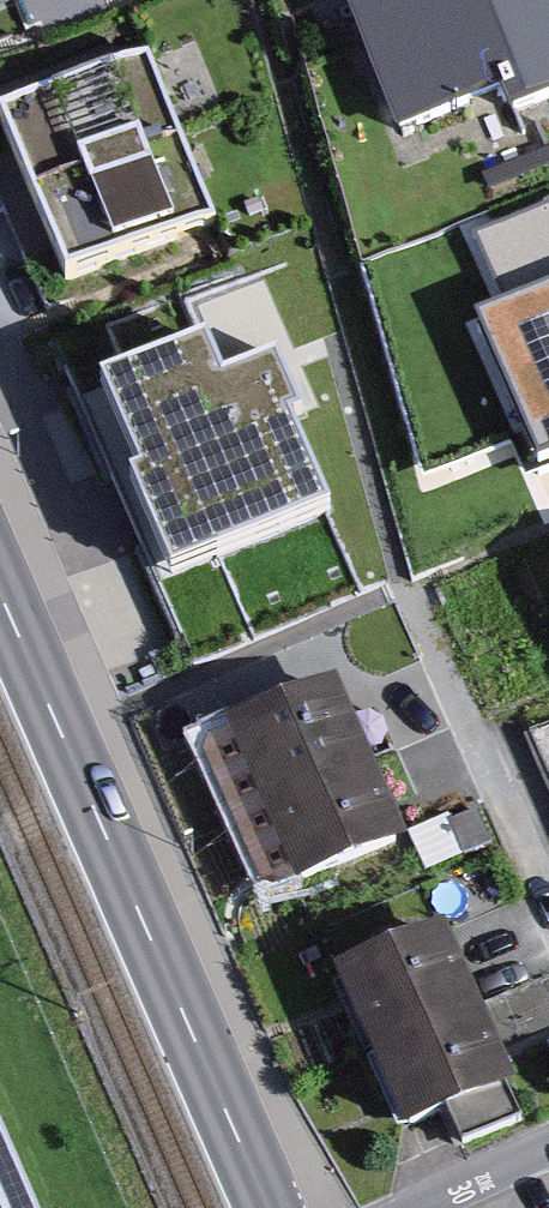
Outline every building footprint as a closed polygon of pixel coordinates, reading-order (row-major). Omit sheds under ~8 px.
[(407,116),(505,74),(516,99),(548,84),(548,0),(357,0),(407,116)] [(7,118),(39,196),(179,139),(147,62),(7,118)] [(39,196),(70,274),(210,218),(179,139),(39,196)] [(464,429),(548,399),(548,235),(412,283),(464,429)] [(206,337),(94,389),(181,579),(328,512),(290,429),(305,422),(274,357),(225,379),(206,337)] [(234,734),(266,808),(365,767),(333,693),(234,734)] [(266,808),(297,883),(396,841),(365,767),(266,808)] [(344,982),(376,1054),(474,1011),(441,939),(344,982)] [(376,1054),(408,1127),(506,1083),(474,1011),(376,1054)] [(0,1148),(0,1207),(26,1207),(0,1148)]
